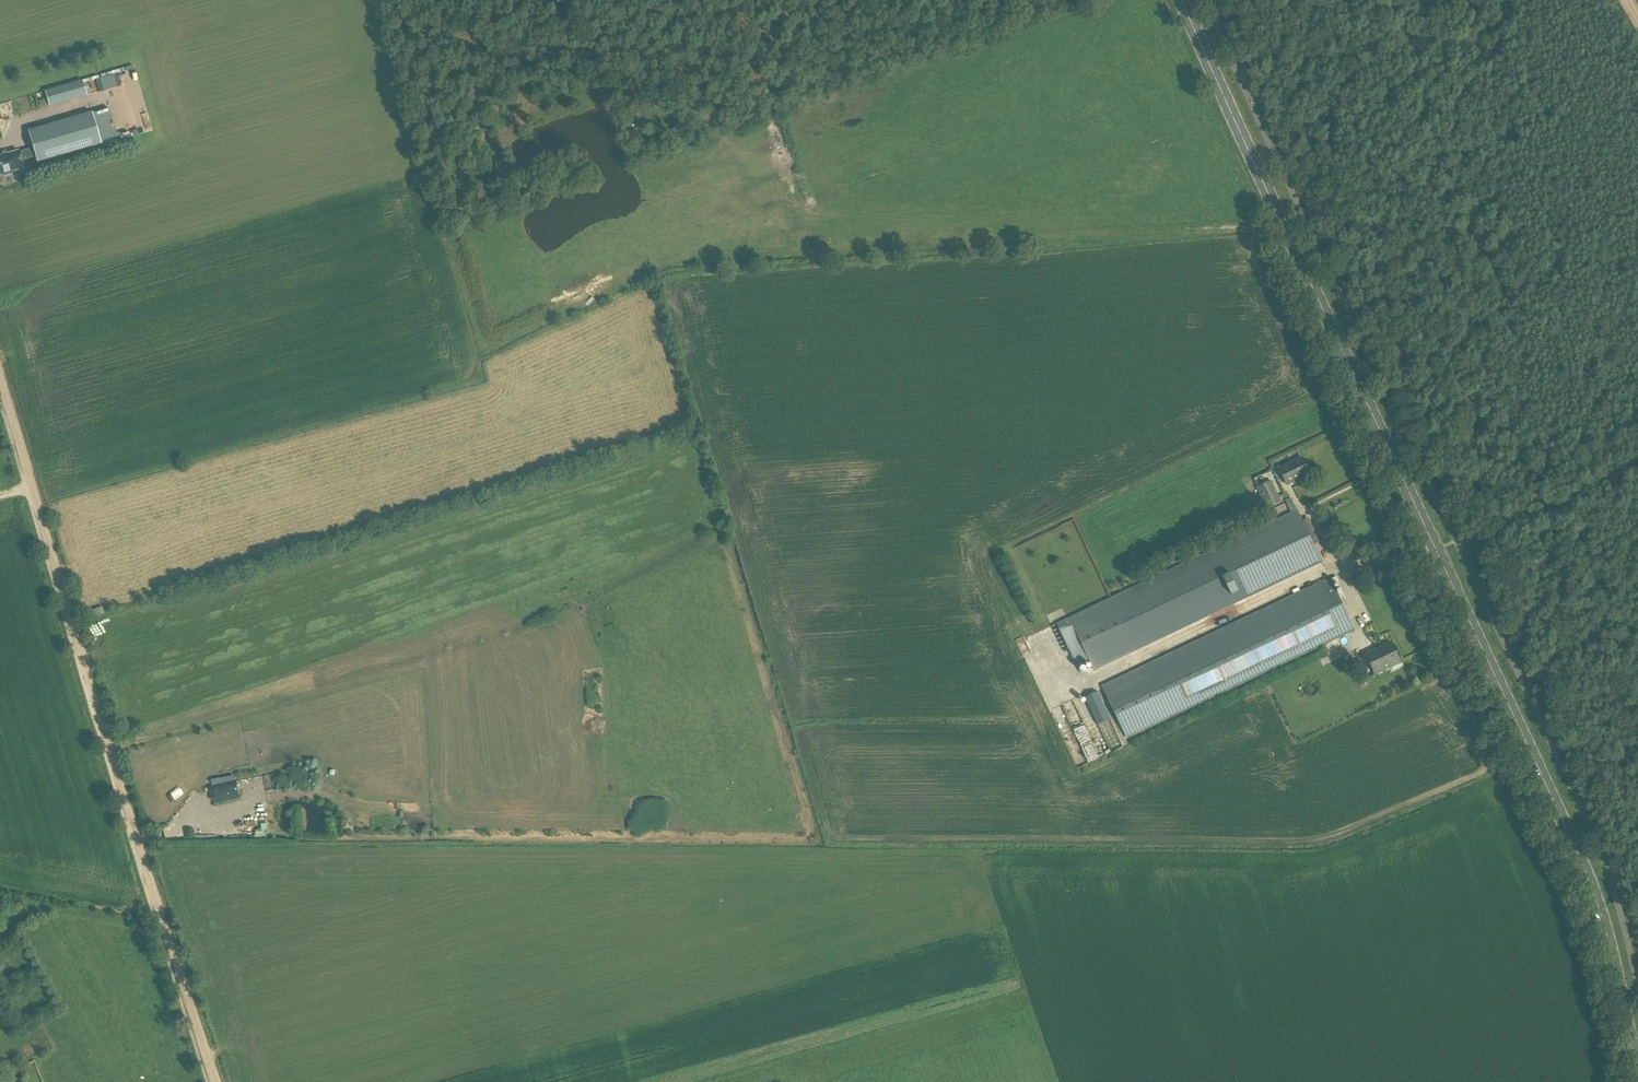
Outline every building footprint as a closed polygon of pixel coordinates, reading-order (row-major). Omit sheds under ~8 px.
[(82,80),(45,91),(49,106),(86,96),(82,80)] [(103,100),(96,102),(100,113),(107,110),(103,100)] [(2,175),(3,177),(12,174),(11,172),(23,168),(21,160),(36,156),(37,162),(100,144),(91,112),(28,131),(33,148),(19,153),(18,150),(6,154),(5,152),(0,153),(0,175),(2,175)] [(102,131),(113,128),(110,121),(100,124),(102,131)] [(1301,458),(1279,469),(1287,484),(1309,474),(1301,458)] [(1253,469),(1256,485),(1271,482),(1268,466),(1253,469)] [(1273,489),(1265,492),(1269,503),(1271,502),(1272,506),(1279,503),(1273,489)] [(1291,512),(1056,624),(1076,666),(1089,660),(1094,671),(1136,651),(1322,562),(1291,497),(1285,500),(1291,512)] [(1330,577),(1101,686),(1127,739),(1355,630),(1330,577)] [(102,607),(91,610),(93,617),(104,614),(102,607)] [(1422,621),(1413,626),(1419,637),(1428,632),(1422,621)] [(1019,630),(1012,634),(1016,640),(1023,636),(1019,630)] [(1392,641),(1366,653),(1376,675),(1402,663),(1392,641)] [(1088,734),(1099,729),(1082,688),(1070,693),(1088,734)] [(1111,742),(1117,740),(1105,709),(1096,712),(1106,738),(1109,736),(1111,742)] [(1104,757),(1084,767),(1087,774),(1107,764),(1104,757)] [(236,781),(210,786),(214,805),(240,799),(236,781)] [(0,953),(0,966),(13,960),(7,950),(0,953)] [(17,1010),(35,1002),(30,991),(12,999),(17,1010)]
